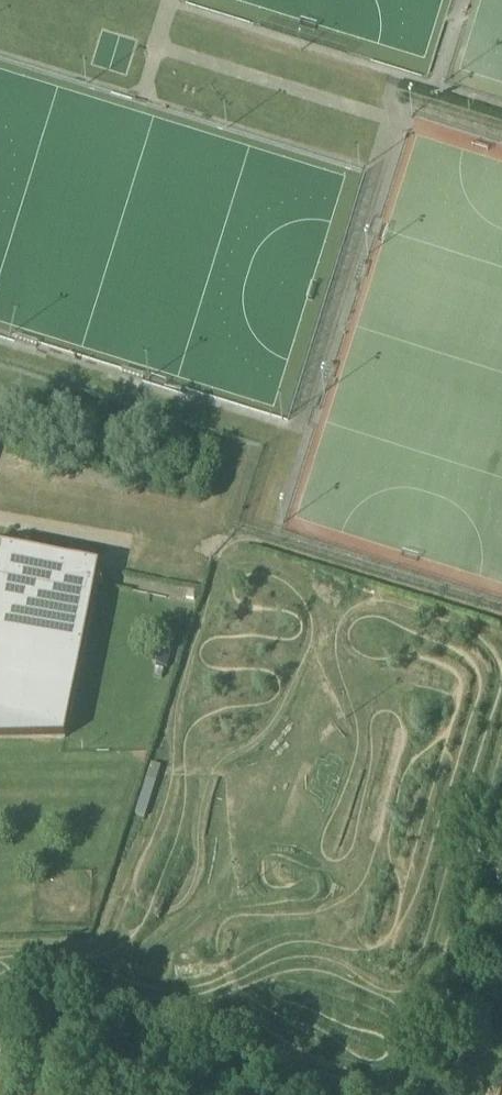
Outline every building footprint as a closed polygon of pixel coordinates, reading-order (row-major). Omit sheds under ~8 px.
[(99,571),(2,551),(0,551),(0,726),(64,739),(96,584),(99,571)] [(193,601),(195,593),(187,592),(186,600),(193,601)] [(149,766),(144,782),(154,785),(159,769),(149,766)]
